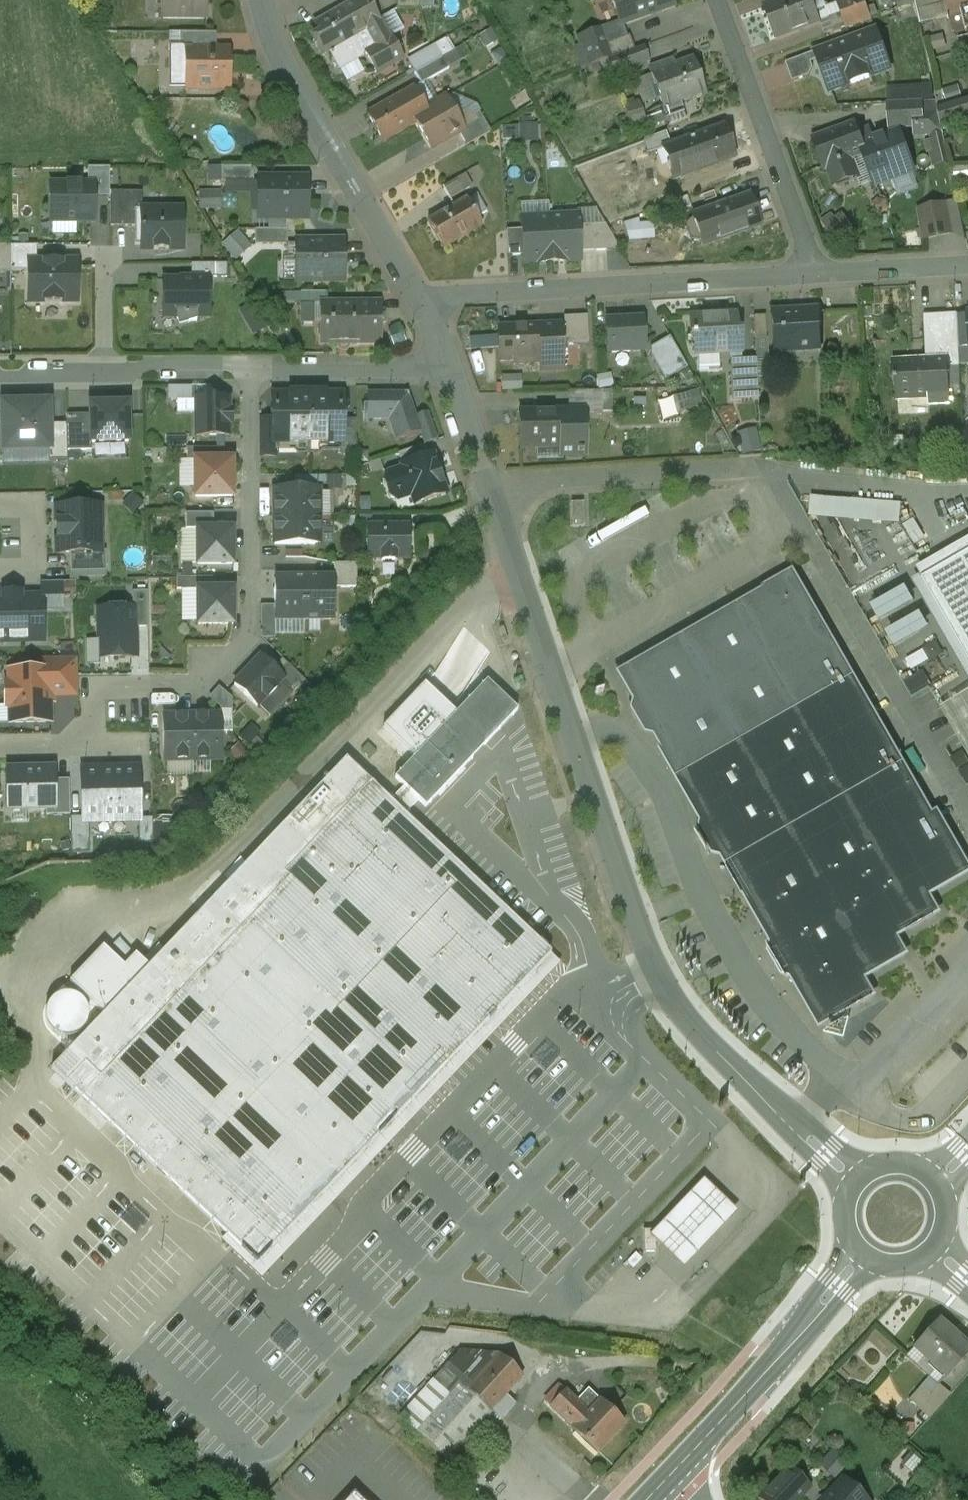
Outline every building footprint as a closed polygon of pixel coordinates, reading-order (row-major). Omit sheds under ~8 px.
[(162,18),(206,18),(206,0),(162,0),(162,18)] [(369,0),(365,0),(359,4),(357,0),(355,0),(315,23),(322,36),(314,41),(323,56),(331,51),(345,44),(352,40),(352,39),(356,37),(355,36),(366,30),(375,47),(365,52),(377,73),(404,58),(392,37),(390,38),(369,0)] [(396,10),(420,9),(419,0),(396,0),(396,10)] [(612,1),(611,2),(612,4),(613,4),(621,25),(674,6),(671,0),(612,0),(612,1)] [(765,7),(777,40),(820,24),(816,12),(829,8),(827,0),(783,0),(765,7)] [(838,4),(841,14),(830,18),(835,33),(872,19),(865,0),(848,0),(838,4)] [(948,12),(961,9),(966,30),(967,30),(967,0),(945,0),(948,12)] [(602,28),(579,36),(589,67),(608,60),(634,50),(629,36),(608,44),(602,28)] [(853,39),(844,42),(845,45),(838,48),(838,47),(818,54),(817,54),(819,60),(830,91),(850,84),(851,86),(871,78),(871,76),(890,69),(877,32),(854,41),(853,39)] [(216,33),(180,34),(180,44),(184,48),(191,48),(191,47),(216,47),(216,33)] [(216,47),(191,47),(191,48),(191,66),(187,70),(187,87),(189,89),(200,89),(202,91),(210,91),(212,89),(228,89),(227,76),(229,73),(229,68),(227,66),(227,51),(216,51),(216,47)] [(434,47),(410,61),(416,72),(441,58),(434,47)] [(634,50),(608,60),(614,75),(648,62),(642,47),(634,50)] [(184,48),(176,55),(176,70),(187,70),(191,66),(191,48),(184,48)] [(817,52),(786,64),(793,83),(810,76),(814,68),(811,63),(819,60),(817,54),(818,54),(817,52)] [(416,72),(415,73),(421,84),(421,85),(426,82),(449,69),(443,57),(416,72)] [(673,61),(649,70),(669,127),(686,120),(680,103),(705,95),(693,61),(675,67),(673,61)] [(414,87),(367,114),(383,142),(417,123),(430,116),(427,110),(438,103),(426,82),(421,85),(421,84),(414,88),(414,87)] [(893,86),(893,96),(920,97),(920,87),(893,86)] [(430,116),(417,123),(431,148),(459,132),(477,121),(474,116),(470,110),(457,117),(446,98),(438,103),(427,110),(430,116)] [(938,110),(939,113),(942,129),(967,121),(967,101),(938,110)] [(939,113),(922,114),(922,102),(916,103),(917,126),(916,127),(916,135),(943,133),(942,129),(939,113)] [(638,103),(625,108),(631,125),(644,120),(638,103)] [(916,103),(889,104),(891,128),(916,127),(917,126),(916,103)] [(491,132),(480,112),(474,116),(477,121),(459,132),(467,146),(491,132)] [(855,125),(814,140),(826,170),(828,169),(835,187),(858,178),(852,161),(865,156),(866,156),(858,135),(855,125)] [(724,126),(685,140),(691,156),(680,160),(685,174),(675,178),(672,179),(673,180),(736,158),(724,126)] [(899,132),(897,133),(875,142),(871,130),(858,135),(866,156),(865,156),(875,183),(876,185),(896,178),(895,175),(910,169),(911,172),(914,171),(913,169),(899,132)] [(666,132),(644,140),(649,154),(665,148),(671,146),(671,145),(666,132)] [(944,139),(930,143),(935,164),(949,161),(944,139)] [(685,140),(671,145),(671,146),(665,148),(675,178),(685,174),(680,160),(691,156),(685,140)] [(253,168),(221,168),(221,183),(253,183),(253,168)] [(465,174),(442,187),(450,200),(472,186),(465,174)] [(307,179),(258,179),(258,213),(281,213),(281,219),(307,219),(307,179)] [(595,181),(585,186),(593,200),(603,194),(595,181)] [(51,184),(52,229),(97,228),(96,183),(51,184)] [(201,208),(224,209),(224,190),(201,190),(201,208)] [(603,194),(593,200),(601,214),(611,208),(603,194)] [(467,199),(429,221),(429,220),(428,221),(444,249),(445,249),(445,248),(482,226),(477,217),(487,212),(477,195),(467,200),(467,199)] [(750,195),(708,210),(709,213),(718,238),(720,241),(761,226),(750,195)] [(687,197),(667,204),(670,215),(691,207),(687,197)] [(885,203),(879,201),(873,206),(875,213),(881,215),(886,210),(885,203)] [(189,205),(140,205),(140,243),(152,243),(152,248),(177,248),(177,242),(190,242),(189,205)] [(946,206),(919,212),(925,239),(952,233),(946,206)] [(709,213),(692,219),(701,244),(718,238),(709,213)] [(578,226),(578,216),(550,217),(552,262),(580,260),(580,252),(578,226)] [(550,217),(522,219),(524,255),(524,263),(552,262),(550,217)] [(839,218),(833,222),(830,218),(823,223),(835,241),(849,231),(839,218)] [(647,224),(639,225),(635,221),(624,224),(629,240),(648,239),(647,224)] [(605,225),(578,226),(580,252),(620,250),(605,225)] [(224,243),(238,258),(254,244),(240,229),(224,243)] [(522,229),(506,231),(508,256),(524,255),(522,229)] [(287,230),(255,230),(255,245),(287,245),(287,230)] [(344,242),(296,242),(296,281),(344,281),(344,242)] [(11,274),(11,272),(30,272),(30,263),(37,263),(37,246),(0,247),(0,274),(11,274)] [(37,263),(30,263),(30,272),(29,303),(78,303),(77,262),(37,263)] [(212,274),(157,275),(157,318),(172,318),(177,328),(194,320),(212,320),(212,274)] [(327,293),(300,293),(300,305),(320,305),(320,304),(326,304),(327,304),(327,293)] [(327,304),(326,304),(320,304),(320,305),(320,343),(381,343),(381,304),(327,304)] [(819,311),(771,313),(773,352),(821,349),(819,311)] [(967,314),(957,315),(960,366),(967,366),(967,327),(967,314)] [(736,315),(689,318),(690,339),(693,339),(694,355),(718,353),(742,352),(740,331),(737,331),(736,315)] [(957,315),(924,316),(927,362),(948,361),(948,369),(960,368),(960,366),(957,315)] [(587,316),(564,317),(565,344),(588,343),(587,316)] [(616,319),(605,320),(607,354),(645,352),(643,318),(630,319),(630,316),(616,317),(616,319)] [(765,316),(753,316),(755,339),(767,339),(765,316)] [(560,326),(499,329),(500,361),(515,360),(515,364),(540,363),(541,371),(562,370),(560,326)] [(670,337),(651,348),(651,357),(665,382),(688,369),(670,337)] [(718,353),(698,355),(699,370),(719,369),(718,353)] [(756,359),(730,361),(732,401),(758,399),(756,359)] [(927,362),(894,364),(895,384),(897,384),(898,400),(929,398),(929,404),(950,403),(948,369),(948,361),(927,362)] [(525,389),(525,374),(504,374),(504,389),(525,389)] [(191,387),(171,387),(171,401),(191,401),(191,387)] [(674,396),(679,413),(705,406),(701,389),(674,396)] [(601,392),(568,392),(568,415),(584,414),(602,414),(601,392)] [(308,394),(274,395),(274,421),(274,445),(275,445),(308,444),(308,394)] [(342,394),(308,394),(308,444),(341,444),(342,444),(342,420),(342,394)] [(408,394),(368,394),(368,420),(389,420),(396,441),(421,432),(408,394)] [(229,399),(196,399),(197,436),(229,436),(229,425),(232,425),(232,410),(229,410),(229,399)] [(51,400),(4,401),(5,450),(52,449),(51,400)] [(129,401),(88,402),(89,444),(130,443),(129,401)] [(561,413),(519,414),(520,448),(561,447),(562,447),(562,431),(584,431),(584,414),(568,415),(562,415),(561,413)] [(356,420),(342,420),(342,444),(341,444),(341,456),(356,456),(356,420)] [(274,421),(260,421),(260,457),(275,457),(275,445),(274,445),(274,421)] [(744,454),(763,453),(762,429),(743,430),(744,454)] [(585,456),(584,431),(562,431),(562,447),(561,447),(561,456),(585,456)] [(397,455),(402,467),(429,458),(425,446),(397,455)] [(219,449),(187,449),(187,460),(195,461),(196,460),(219,460),(219,449)] [(403,470),(387,475),(384,482),(389,498),(396,501),(412,495),(415,504),(446,494),(433,456),(429,458),(402,467),(403,470)] [(196,460),(195,461),(195,498),(232,497),(232,460),(219,460),(196,460)] [(319,489),(274,489),(275,517),(320,517),(319,489)] [(812,497),(812,518),(903,521),(903,500),(812,497)] [(583,503),(571,503),(572,527),(584,527),(583,503)] [(52,508),(54,554),(67,553),(101,552),(99,506),(52,508)] [(214,514),(186,514),(186,530),(198,530),(214,530),(214,514)] [(320,517),(275,517),(275,545),(320,545),(320,517)] [(408,527),(369,527),(369,559),(382,559),(382,561),(395,561),(395,559),(409,559),(408,527)] [(214,530),(198,530),(198,565),(233,565),(233,530),(214,530)] [(917,569),(923,580),(967,659),(967,540),(917,569)] [(101,552),(67,553),(68,570),(106,569),(105,552),(101,552)] [(687,570),(707,563),(704,553),(684,560),(687,570)] [(357,564),(334,564),(334,578),(334,588),(357,588),(357,564)] [(965,870),(794,572),(621,671),(633,690),(643,707),(634,712),(643,728),(652,723),(662,740),(662,741),(669,753),(682,777),(683,776),(713,828),(704,833),(713,850),(722,845),(782,950),(774,955),(783,971),(792,966),(822,1020),(867,994),(857,977),(899,953),(889,935),(931,911),(922,894),(965,870)] [(213,578),(177,578),(177,590),(198,590),(213,590),(213,578)] [(305,578),(275,579),(275,620),(305,620),(305,578)] [(334,578),(305,578),(305,620),(335,620),(334,588),(334,578)] [(906,588),(870,606),(878,622),(914,604),(906,588)] [(213,590),(198,590),(198,625),(233,625),(233,590),(213,590)] [(43,600),(22,601),(22,597),(6,597),(6,601),(0,601),(0,642),(44,642),(43,600)] [(138,613),(95,615),(96,656),(139,655),(138,613)] [(893,648),(929,632),(922,615),(885,632),(893,648)] [(926,650),(908,658),(914,670),(932,661),(926,650)] [(261,656),(234,685),(257,707),(266,697),(268,699),(277,690),(275,688),(282,681),(284,678),(274,669),(261,656)] [(305,681),(282,660),(274,669),(284,678),(282,681),(295,692),(305,681)] [(46,675),(8,675),(8,730),(54,729),(54,701),(78,701),(78,663),(46,664),(46,675)] [(925,670),(907,682),(916,695),(934,684),(925,670)] [(138,978),(52,1070),(256,1264),(339,1177),(413,1099),(551,953),(405,815),(419,800),(426,807),(518,710),(487,681),(456,714),(415,757),(395,778),(405,787),(391,802),(346,759),(150,966),(138,978)] [(383,727),(415,757),(456,714),(438,697),(423,684),(383,727)] [(943,715),(967,758),(967,701),(943,715)] [(233,732),(232,709),(220,709),(220,714),(220,715),(221,732),(233,732)] [(220,715),(191,716),(192,761),(221,760),(221,732),(220,715)] [(191,716),(163,716),(164,761),(192,761),(191,716)] [(8,764),(9,805),(58,804),(57,763),(8,764)] [(138,792),(137,769),(112,770),(81,771),(82,790),(84,790),(85,818),(85,819),(88,819),(97,818),(97,824),(117,824),(116,820),(140,819),(139,792),(138,792)] [(90,854),(88,819),(85,819),(85,818),(71,818),(72,854),(90,854)] [(152,819),(140,819),(141,844),(152,844),(152,819)] [(136,953),(125,965),(138,978),(150,966),(136,953)] [(703,1179),(649,1237),(684,1270),(738,1212),(703,1179)] [(654,1230),(643,1230),(644,1252),(655,1252),(655,1242),(654,1230)] [(938,1322),(914,1348),(946,1378),(967,1354),(967,1349),(938,1322)] [(499,1354),(460,1350),(434,1380),(451,1396),(461,1385),(467,1391),(499,1354)] [(499,1354),(467,1391),(490,1411),(491,1411),(505,1395),(522,1376),(499,1354)] [(434,1380),(399,1417),(418,1434),(451,1396),(434,1380)] [(451,1396),(418,1434),(446,1460),(462,1442),(490,1411),(467,1391),(461,1385),(451,1396)] [(576,1400),(565,1390),(559,1385),(544,1400),(550,1406),(572,1428),(571,1429),(596,1453),(624,1423),(600,1400),(599,1400),(587,1389),(576,1400)] [(929,1394),(917,1408),(929,1419),(950,1395),(938,1385),(929,1394)] [(921,1387),(908,1400),(917,1408),(929,1394),(921,1387)] [(516,1404),(505,1395),(491,1411),(501,1420),(516,1404)] [(462,1442),(446,1460),(458,1471),(474,1453),(462,1442)] [(833,1455),(824,1467),(835,1476),(845,1464),(833,1455)] [(789,1469),(760,1499),(761,1499),(796,1499),(808,1487),(789,1469)] [(824,1499),(863,1499),(842,1480),(824,1499)]
